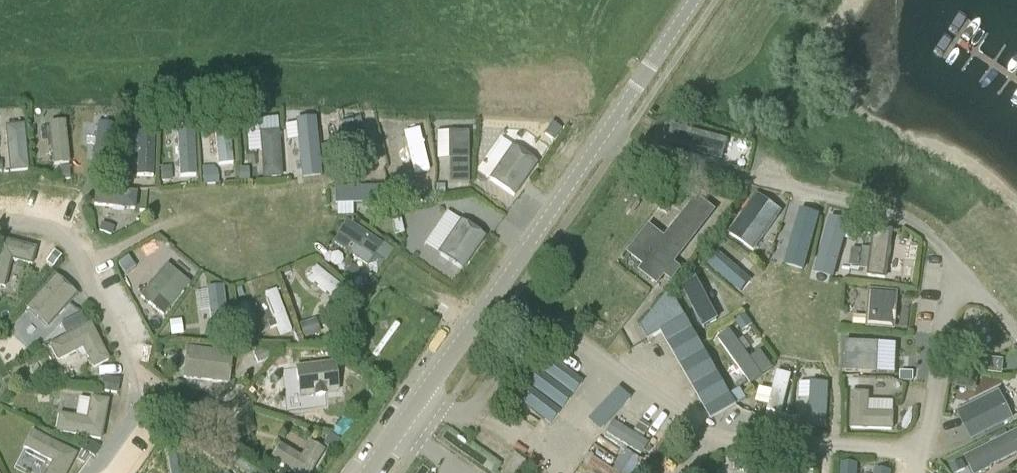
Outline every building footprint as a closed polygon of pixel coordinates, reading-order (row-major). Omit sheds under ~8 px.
[(54,162),(71,161),(69,119),(52,119),(54,162)] [(370,160),(360,120),(340,125),(350,165),(370,160)] [(263,175),(283,175),(281,121),(257,122),(258,147),(262,147),(263,175)] [(7,123),(10,168),(30,167),(27,122),(7,123)] [(117,153),(118,122),(103,122),(102,153),(117,153)] [(544,133),(553,140),(560,130),(551,124),(544,133)] [(412,173),(431,168),(419,126),(401,131),(412,173)] [(304,171),(319,171),(318,127),(304,127),(304,171)] [(135,173),(156,173),(157,128),(135,128),(135,173)] [(672,129),(667,146),(722,161),(727,144),(672,129)] [(450,133),(450,183),(468,183),(468,133),(450,133)] [(182,173),(200,173),(199,136),(182,136),(182,173)] [(235,161),(234,138),(219,139),(219,162),(235,161)] [(333,142),(321,144),(323,162),(335,161),(333,142)] [(539,159),(515,144),(491,178),(515,196),(539,159)] [(70,178),(69,167),(60,167),(62,179),(70,178)] [(161,169),(162,181),(170,180),(170,168),(161,169)] [(249,168),(239,168),(239,180),(249,180),(249,168)] [(203,173),(204,185),(218,184),(217,172),(203,173)] [(125,186),(126,176),(112,174),(111,184),(125,186)] [(435,193),(444,193),(444,184),(435,184),(435,193)] [(97,187),(97,204),(138,205),(138,188),(97,187)] [(336,204),(380,203),(379,187),(335,188),(336,204)] [(419,200),(426,204),(430,196),(423,192),(419,200)] [(658,206),(667,213),(673,204),(664,197),(658,206)] [(657,283),(663,275),(672,282),(682,270),(673,263),(714,211),(698,199),(666,239),(649,227),(629,252),(645,265),(641,271),(657,283)] [(729,233),(754,250),(777,218),(752,200),(729,233)] [(787,263),(802,267),(816,213),(801,209),(787,263)] [(840,212),(828,211),(821,258),(832,260),(840,212)] [(488,233),(464,218),(440,253),(464,270),(488,233)] [(392,222),(395,234),(403,232),(400,220),(392,222)] [(382,245),(346,221),(337,235),(338,235),(332,244),(345,252),(350,244),(355,247),(349,256),(366,267),(372,258),(373,259),(382,245)] [(111,235),(113,228),(102,224),(100,231),(111,235)] [(874,227),(867,276),(887,279),(893,230),(874,227)] [(1,236),(0,238),(0,285),(4,286),(12,255),(32,261),(36,246),(1,236)] [(717,244),(721,247),(726,242),(722,238),(717,244)] [(712,265),(740,286),(750,271),(722,251),(712,265)] [(54,252),(47,262),(53,267),(60,257),(54,252)] [(860,254),(852,253),(850,266),(858,267),(860,254)] [(126,274),(135,268),(128,258),(119,264),(126,274)] [(191,281),(168,261),(142,293),(165,313),(191,281)] [(341,307),(352,294),(316,263),(305,276),(341,307)] [(359,271),(351,266),(346,273),(355,278),(359,271)] [(77,291),(56,272),(27,307),(47,324),(77,291)] [(682,291),(703,331),(718,324),(696,283),(682,291)] [(225,284),(194,285),(195,314),(204,314),(204,329),(226,329),(225,284)] [(262,292),(277,333),(291,328),(276,287),(262,292)] [(866,323),(866,329),(895,331),(898,293),(869,290),(867,313),(866,323)] [(712,420),(736,406),(703,348),(681,309),(675,299),(670,291),(641,326),(648,339),(661,332),(712,420)] [(60,322),(66,334),(78,328),(72,316),(60,322)] [(742,331),(752,324),(746,316),(736,323),(742,331)] [(170,323),(171,335),(181,334),(180,321),(170,323)] [(304,339),(306,338),(315,335),(311,322),(299,326),(304,339)] [(90,324),(49,345),(58,362),(83,349),(93,369),(110,361),(90,324)] [(718,339),(750,385),(773,369),(760,351),(749,359),(730,331),(718,339)] [(229,382),(234,350),(188,345),(184,375),(229,382)] [(266,351),(255,356),(259,363),(270,358),(266,351)] [(842,357),(843,377),(895,376),(895,356),(842,357)] [(980,373),(1002,375),(1004,361),(982,358),(980,373)] [(337,392),(333,364),(296,369),(300,397),(337,392)] [(913,371),(900,371),(900,381),(913,381),(913,371)] [(776,374),(766,415),(781,419),(791,378),(776,374)] [(856,378),(846,378),(845,389),(855,390),(856,378)] [(101,390),(116,393),(118,381),(103,379),(101,390)] [(826,432),(827,385),(810,385),(809,432),(826,432)] [(736,406),(745,400),(740,390),(730,396),(736,406)] [(999,391),(957,413),(971,441),(1013,420),(999,391)] [(849,429),(893,431),(894,413),(869,412),(870,393),(851,392),(849,429)] [(88,418),(61,414),(57,432),(100,440),(109,399),(92,396),(88,418)] [(653,445),(660,436),(621,406),(614,414),(653,445)] [(800,415),(791,415),(790,424),(799,424),(800,415)] [(329,431),(338,436),(344,427),(336,421),(329,431)] [(46,472),(66,472),(76,454),(32,432),(25,446),(52,461),(46,472)] [(963,458),(970,472),(980,472),(1016,456),(1016,433),(963,458)] [(339,441),(336,439),(329,435),(324,445),(323,446),(333,452),(339,441)] [(95,457),(99,448),(87,441),(82,450),(95,457)] [(281,445),(272,459),(294,472),(311,472),(326,449),(312,441),(302,456),(281,445)] [(81,453),(76,460),(83,465),(88,458),(81,453)] [(159,454),(148,472),(192,472),(159,454)] [(525,463),(514,454),(505,466),(500,472),(518,472),(525,463)] [(816,463),(804,461),(803,469),(815,471),(816,463)] [(953,472),(957,472),(965,469),(961,462),(950,468),(953,472)]
